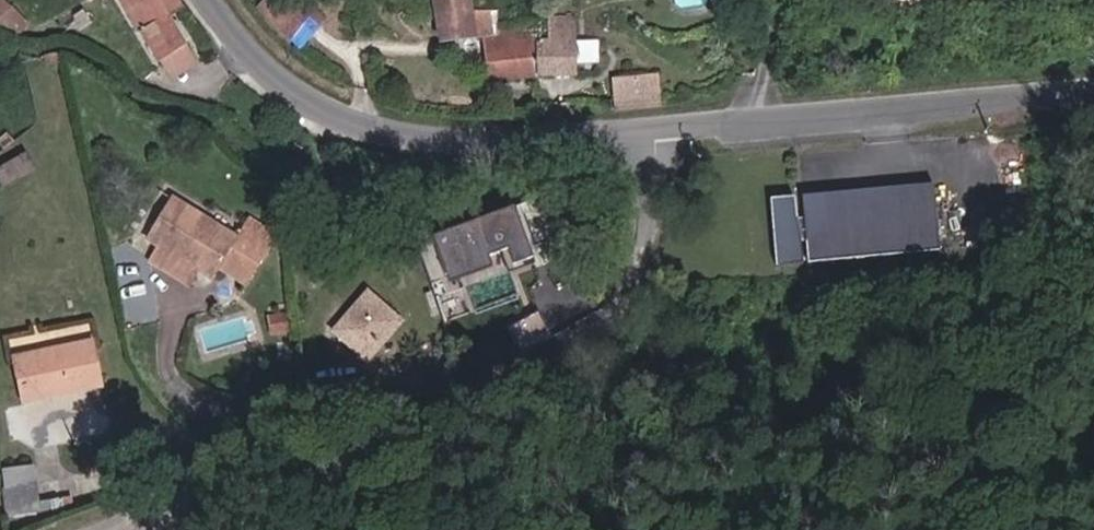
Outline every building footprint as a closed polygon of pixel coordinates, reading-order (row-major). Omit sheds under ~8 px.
[(172,79),(207,60),(180,10),(190,5),(187,0),(129,0),(172,79)] [(547,40),(525,41),(524,25),(506,26),(505,12),(484,13),(483,0),(452,0),(454,43),(499,41),(500,77),(548,75),(547,40)] [(559,39),(547,40),(548,75),(586,73),(583,16),(558,17),(559,39)] [(667,107),(665,76),(619,79),(621,110),(667,107)] [(35,188),(26,171),(0,184),(0,206),(35,188)] [(952,248),(946,181),(814,193),(816,215),(809,216),(807,194),(782,196),(788,263),(815,260),(813,238),(818,238),(820,260),(952,248)] [(255,215),(242,234),(178,192),(151,233),(166,243),(156,257),(196,283),(206,267),(220,276),(226,268),(250,283),(283,233),(255,215)] [(526,207),(440,234),(463,311),(515,295),(507,270),(542,259),(526,207)] [(407,317),(375,289),(341,328),(373,356),(407,317)] [(522,349),(555,333),(542,307),(509,324),(522,349)] [(24,356),(34,398),(110,379),(100,338),(24,356)] [(43,512),(37,483),(8,489),(13,518),(43,512)]
